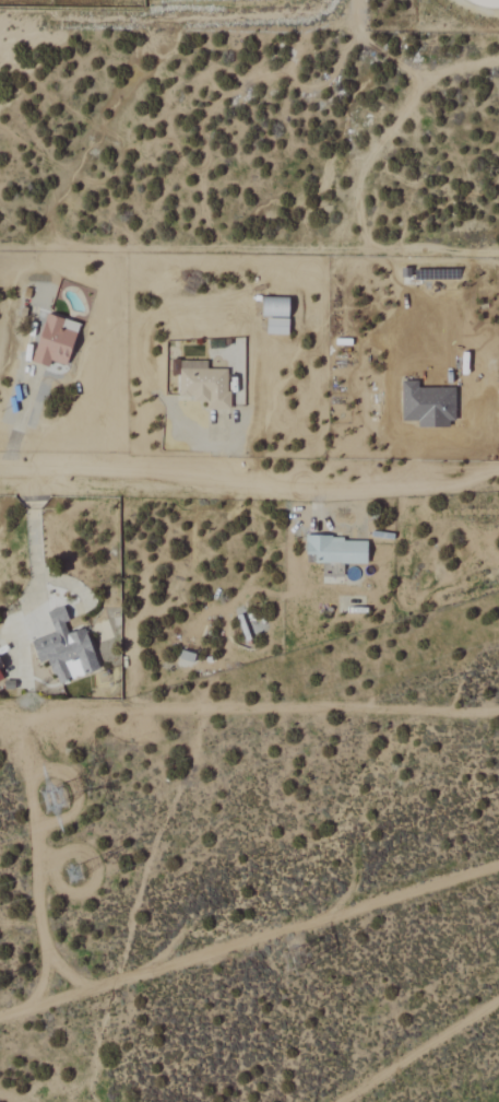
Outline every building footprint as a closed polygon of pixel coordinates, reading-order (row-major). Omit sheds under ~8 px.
[(479,8),(498,8),(498,0),(465,0),(479,8)] [(67,366),(77,323),(43,315),(32,364),(48,367),(49,362),(67,366)] [(288,319),(266,318),(266,335),(287,335),(288,319)] [(401,421),(417,421),(417,428),(453,428),(453,389),(417,389),(417,381),(402,381),(401,421)] [(366,564),(366,539),(305,539),(305,556),(314,556),(314,564),(329,564),(329,578),(342,578),(342,564),(366,564)] [(99,672),(86,629),(68,635),(65,626),(68,625),(63,607),(47,613),(54,635),(31,642),(38,664),(48,661),(56,685),(99,672)]
